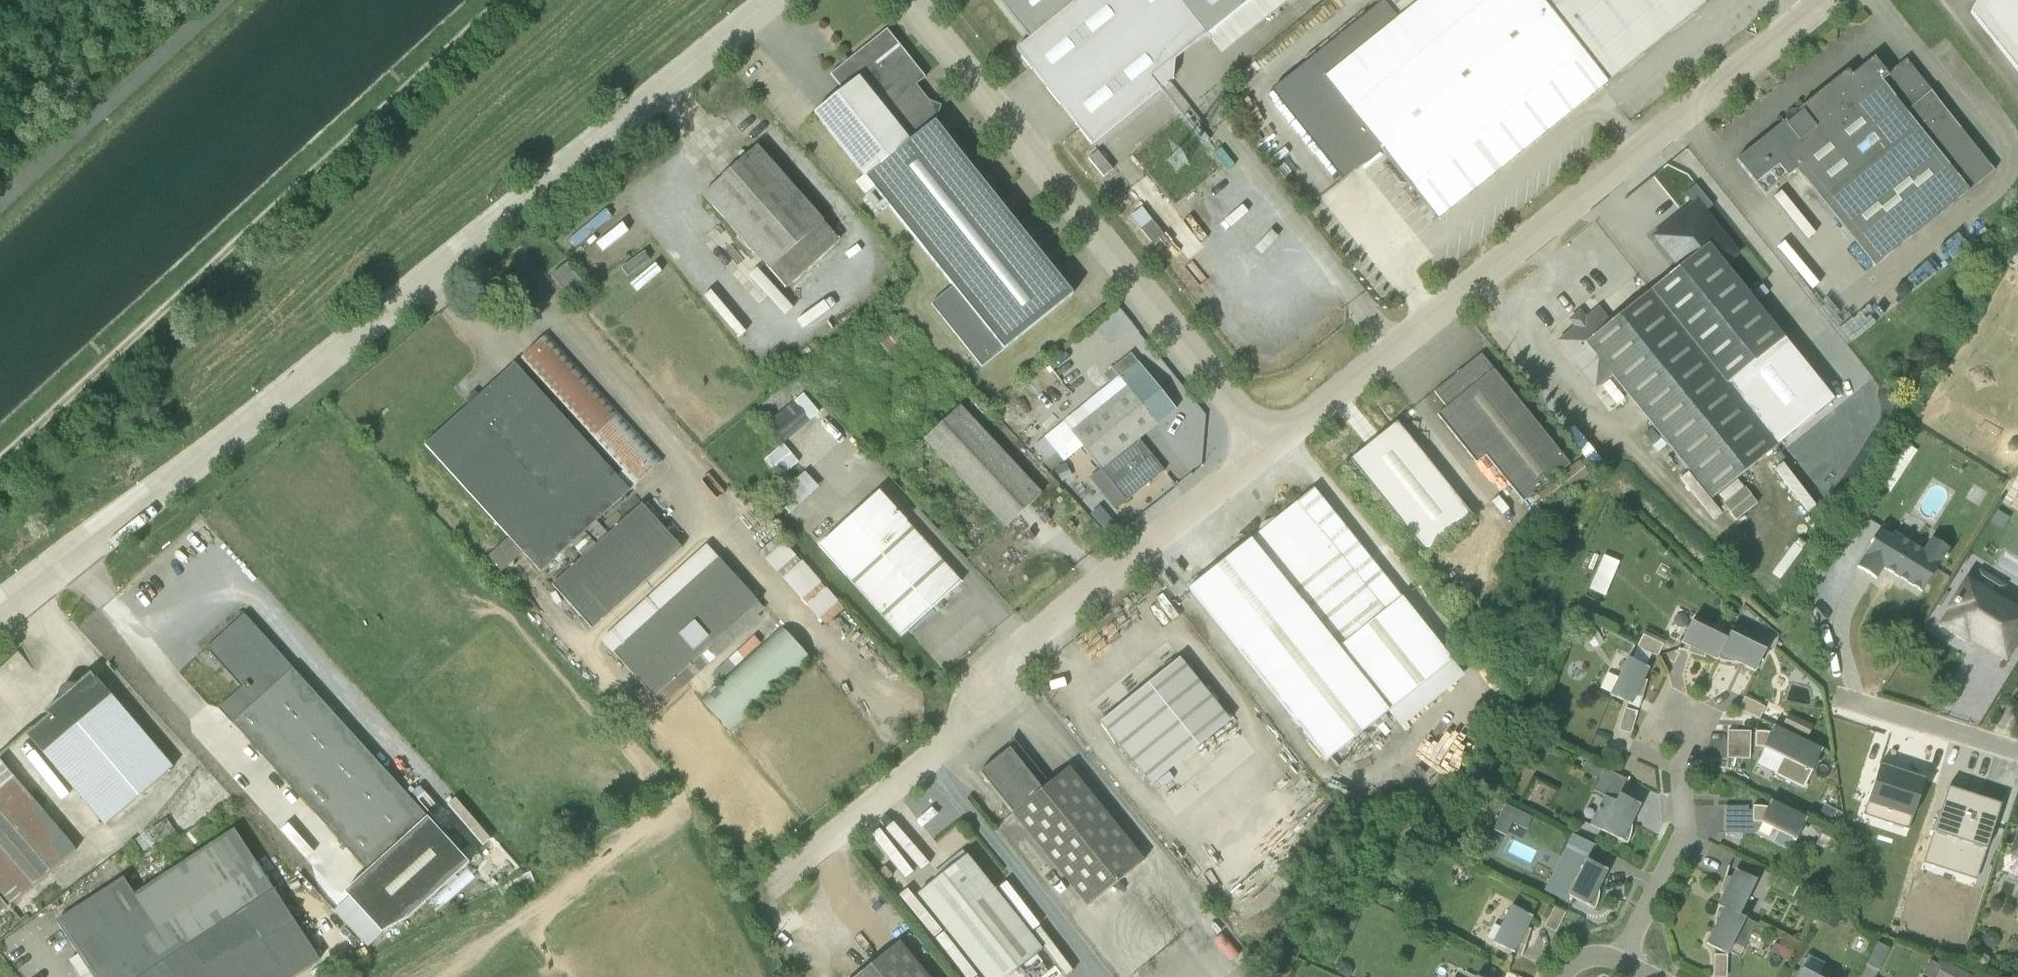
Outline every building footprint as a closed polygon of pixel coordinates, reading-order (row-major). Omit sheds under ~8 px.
[(1026,36),(1028,38),(1014,49),(1090,144),(1091,144),(1172,78),(1174,59),(1205,35),(1220,54),(1221,54),(1288,0),(996,0),(1026,36)] [(1606,83),(1540,0),(1369,0),(1374,7),(1270,91),(1341,179),(1343,179),(1379,150),(1435,220),(1436,221),(1606,83)] [(1606,83),(1704,5),(1700,0),(1540,0),(1606,83)] [(1969,12),(2017,73),(2017,0),(1976,0),(1969,12)] [(930,304),(981,367),(1005,348),(1072,294),(935,122),(940,106),(928,101),(916,85),(925,77),(886,29),(829,75),(841,90),(813,113),(862,175),(854,182),(864,195),(873,188),(951,286),(930,304)] [(1783,120),(1735,159),(1763,194),(1795,169),(1873,266),(1992,170),(1905,59),(1886,74),(1873,58),(1850,75),(1846,70),(1800,107),(1791,108),(1785,114),(1783,120)] [(837,240),(756,147),(702,195),(785,288),(837,240)] [(1739,252),(1695,199),(1650,236),(1677,269),(1612,323),(1597,306),(1585,316),(1579,308),(1566,318),(1572,326),(1554,341),(1594,389),(1609,376),(1710,498),(1776,445),(1831,400),(1784,337),(1725,264),(1739,252)] [(845,253),(855,240),(846,233),(836,246),(845,253)] [(873,345),(887,360),(903,346),(889,330),(873,345)] [(484,558),(499,573),(521,554),(522,554),(540,572),(569,545),(570,545),(581,556),(581,557),(551,585),(591,629),(681,548),(641,503),(607,533),(597,522),(597,521),(660,463),(543,334),(522,359),(621,470),(621,472),(617,476),(616,476),(513,363),(423,444),(507,537),(507,538),(484,558)] [(1033,446),(1044,459),(1042,461),(1050,472),(1082,447),(1099,468),(1089,478),(1116,508),(1164,470),(1138,438),(1175,409),(1138,362),(1137,362),(1129,353),(1111,369),(1118,378),(1033,446)] [(1480,354),(1433,392),(1445,407),(1436,414),(1475,463),(1485,455),(1522,501),(1569,464),(1480,354)] [(785,439),(811,415),(802,405),(775,428),(785,439)] [(959,405),(922,440),(1004,528),(1041,494),(959,405)] [(1471,515),(1396,421),(1349,459),(1424,553),(1471,515)] [(1916,451),(1902,441),(1875,483),(1890,492),(1916,451)] [(1589,474),(1579,460),(1536,494),(1546,508),(1589,474)] [(817,488),(804,472),(775,498),(788,514),(817,488)] [(1464,676),(1314,488),(1251,541),(1250,539),(1188,589),(1326,761),(1387,712),(1400,728),(1464,676)] [(931,608),(960,581),(878,491),(817,546),(900,637),(907,631),(910,634),(934,612),(931,608)] [(1880,531),(1856,566),(1875,579),(1882,569),(1920,592),(1946,548),(1930,539),(1922,551),(1892,533),(1890,537),(1880,531)] [(820,619),(825,624),(843,609),(820,584),(820,583),(801,561),(800,562),(777,537),(759,553),(764,559),(763,560),(776,574),(777,573),(782,578),(781,579),(800,600),(802,599),(806,603),(804,605),(818,620),(820,619)] [(763,609),(705,545),(600,640),(661,707),(759,618),(758,616),(763,609)] [(1619,562),(1603,555),(1588,590),(1604,596),(1619,562)] [(424,818),(242,613),(205,650),(240,687),(218,709),(366,872),(424,818)] [(1690,621),(1680,642),(1689,646),(1687,653),(1702,658),(1704,655),(1716,660),(1725,639),(1690,621)] [(1595,629),(1584,636),(1592,649),(1603,642),(1595,629)] [(783,631),(703,703),(727,732),(809,659),(783,631)] [(1754,671),(1765,650),(1728,633),(1716,660),(1727,663),(1736,663),(1754,671)] [(1662,644),(1641,635),(1636,646),(1651,653),(1656,656),(1662,644)] [(1608,696),(1630,705),(1637,708),(1640,698),(1645,681),(1643,680),(1648,669),(1644,667),(1651,653),(1636,646),(1629,660),(1626,659),(1608,696)] [(1229,721),(1179,657),(1099,722),(1149,785),(1150,785),(1229,721)] [(90,673),(76,685),(67,684),(62,686),(58,693),(58,699),(43,712),(47,716),(25,735),(105,827),(173,767),(90,673)] [(1743,697),(1737,709),(1758,718),(1763,707),(1743,697)] [(1636,712),(1624,708),(1618,730),(1630,733),(1636,712)] [(1787,714),(1781,726),(1807,738),(1813,726),(1787,714)] [(1769,732),(1754,731),(1754,747),(1762,747),(1764,748),(1756,765),(1774,774),(1773,774),(1802,789),(1821,749),(1772,726),(1769,732)] [(1726,731),(1726,758),(1749,759),(1749,731),(1726,731)] [(1109,889),(1144,860),(1068,767),(1047,783),(1011,738),(1006,748),(1007,749),(978,772),(1085,907),(1109,889)] [(1532,756),(1546,750),(1541,739),(1527,745),(1532,756)] [(1626,779),(1604,768),(1604,769),(1585,760),(1580,771),(1598,780),(1593,791),(1603,796),(1589,825),(1627,843),(1632,820),(1639,805),(1619,794),(1626,779)] [(76,850),(0,761),(0,913),(76,850)] [(1723,806),(1723,833),(1754,834),(1760,822),(1772,828),(1777,831),(1771,843),(1789,852),(1795,840),(1805,818),(1769,801),(1766,807),(1752,806),(1751,811),(1746,810),(1746,806),(1723,806)] [(1505,805),(1493,829),(1505,835),(1511,823),(1526,830),(1532,818),(1505,805)] [(469,863),(427,817),(424,818),(366,872),(344,892),(381,932),(406,918),(469,863)] [(160,849),(177,837),(166,819),(148,831),(160,849)] [(2008,858),(2017,862),(2017,827),(2008,858)] [(266,880),(234,830),(134,895),(124,879),(123,878),(57,922),(78,954),(93,976),(119,976),(266,880)] [(1593,845),(1571,833),(1543,891),(1566,902),(1569,897),(1594,909),(1597,903),(1598,898),(1599,892),(1598,882),(1602,880),(1607,871),(1586,860),(1593,845)] [(1507,853),(1530,865),(1538,849),(1515,838),(1507,853)] [(963,851),(931,876),(934,881),(917,895),(982,976),(1006,976),(1041,949),(963,851)] [(1717,907),(1737,916),(1756,881),(1734,870),(1729,879),(1724,877),(1719,892),(1721,894),(1716,906),(1717,907)] [(1776,876),(1770,888),(1791,898),(1797,887),(1776,876)] [(320,961),(266,880),(119,976),(295,976),(320,961)] [(1491,943),(1513,953),(1518,945),(1523,947),(1530,930),(1527,928),(1532,917),(1510,906),(1491,943)] [(1564,913),(1553,907),(1543,927),(1554,933),(1564,913)] [(1713,928),(1705,944),(1726,954),(1732,942),(1743,947),(1754,925),(1737,916),(1717,907),(1713,916),(1713,921),(1713,928)] [(1840,915),(1824,907),(1816,922),(1833,930),(1840,915)] [(1773,945),(1769,952),(1787,961),(1795,945),(1781,938),(1777,946),(1773,945)] [(854,976),(927,976),(899,941),(854,976)] [(1865,965),(1877,971),(1888,949),(1876,942),(1875,943),(1865,965)] [(78,954),(67,962),(77,976),(93,976),(78,954)] [(1713,955),(1713,976),(1725,976),(1726,955),(1713,955)] [(1797,976),(1816,976),(1823,964),(1806,956),(1800,969),(1801,970),(1797,976)] [(1939,967),(1927,961),(1920,975),(1923,976),(1934,976),(1939,967)] [(1942,962),(1939,967),(1934,976),(1970,976),(1942,962)]
